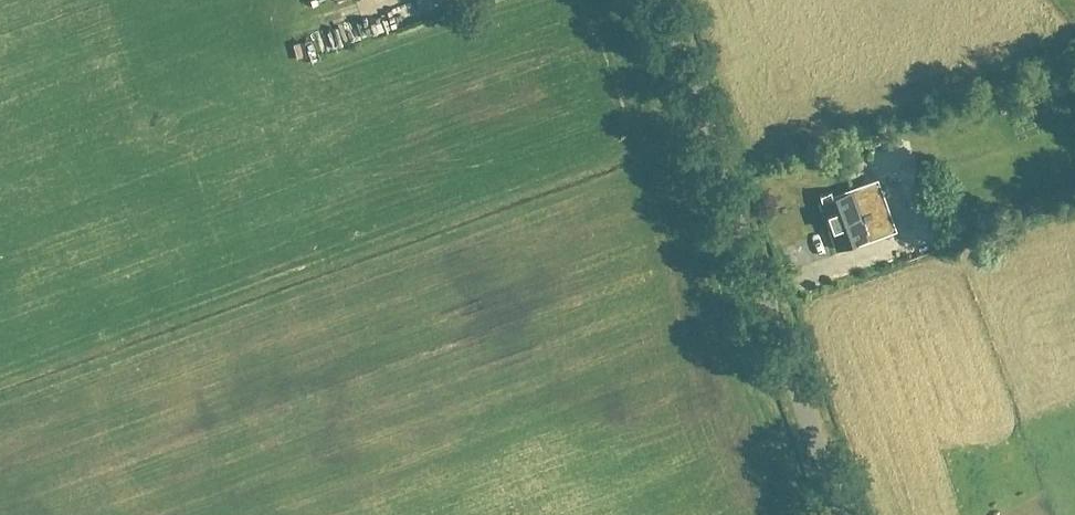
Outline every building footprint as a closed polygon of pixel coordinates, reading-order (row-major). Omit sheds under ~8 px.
[(861,188),(878,185),(884,212),(907,207),(895,148),(854,157),(861,188)] [(861,224),(879,218),(873,201),(855,208),(850,194),(819,205),(836,252),(867,240),(861,224)]
